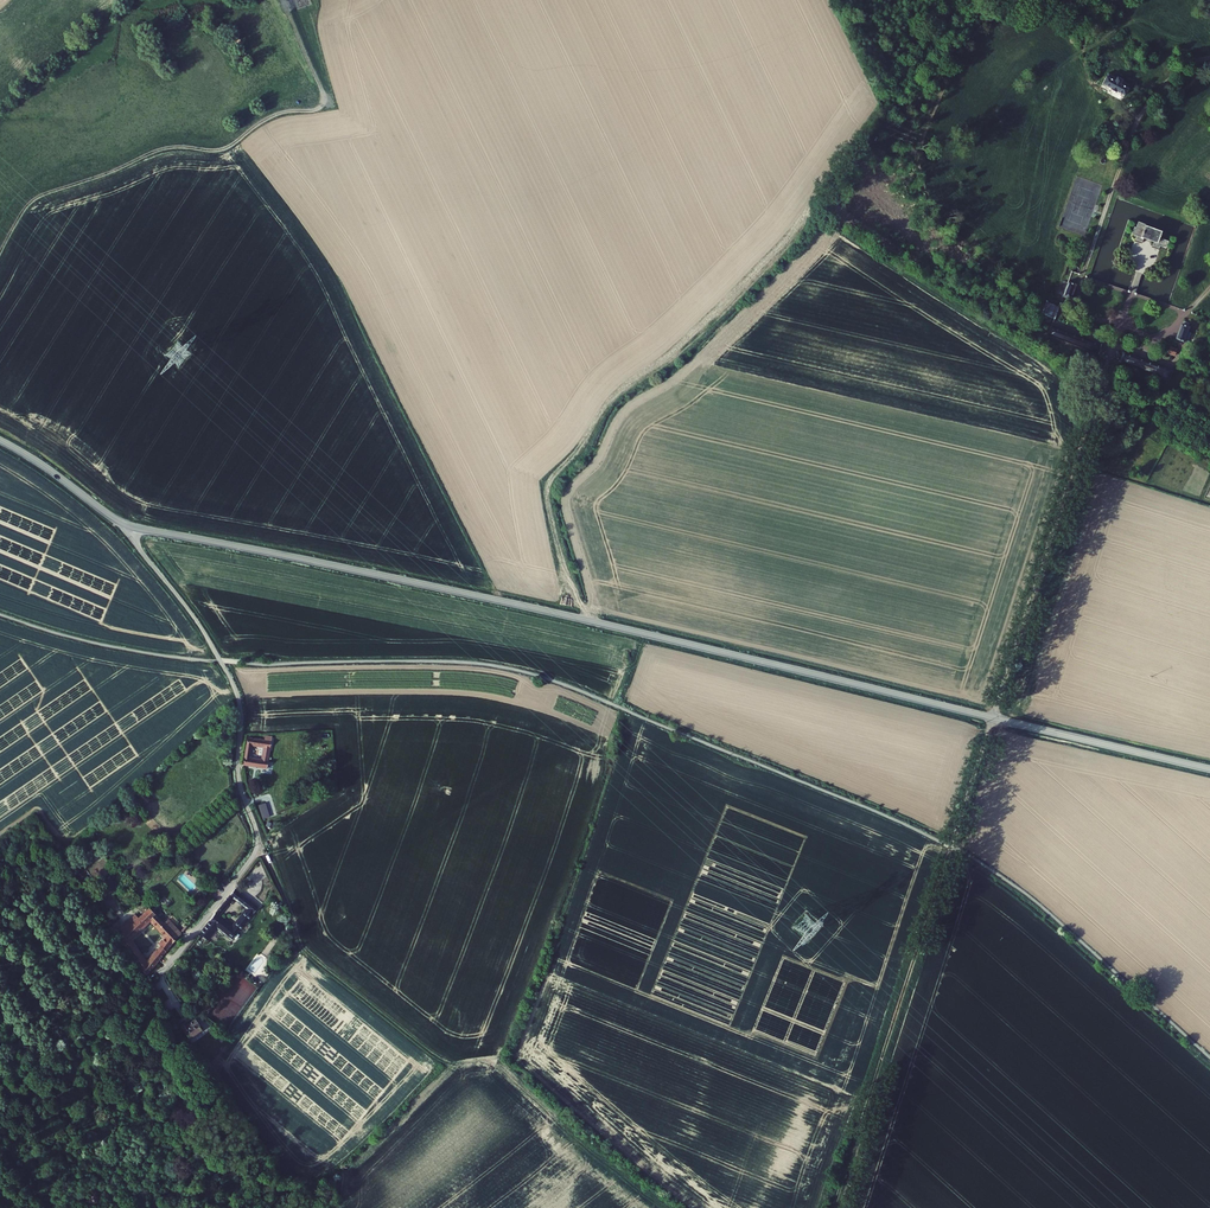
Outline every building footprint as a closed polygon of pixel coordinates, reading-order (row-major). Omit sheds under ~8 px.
[(1109,71),(1103,83),(1123,94),(1124,92),(1128,94),(1133,86),(1129,84),(1130,82),(1109,71)] [(1143,225),(1139,237),(1157,243),(1161,231),(1143,225)] [(1070,283),(1065,297),(1073,300),(1079,286),(1070,283)] [(1038,306),(1033,321),(1041,324),(1042,319),(1046,309),(1038,306)] [(1042,319),(1041,324),(1053,328),(1055,324),(1042,319)] [(1184,325),(1178,340),(1188,343),(1193,328),(1184,325)] [(1173,346),(1171,352),(1178,355),(1180,348),(1173,346)] [(270,767),(275,737),(254,733),(253,736),(248,735),(243,762),(270,767)] [(143,792),(139,797),(146,805),(151,800),(143,792)] [(246,895),(235,887),(226,898),(232,903),(233,902),(241,908),(244,905),(249,908),(246,912),(236,925),(223,915),(228,908),(222,904),(211,918),(235,937),(259,906),(252,900),(255,897),(248,892),(246,895)] [(232,903),(226,898),(222,904),(228,908),(232,903)] [(176,931),(151,908),(140,920),(136,917),(120,934),(132,950),(150,972),(167,953),(162,947),(151,960),(136,939),(152,920),(171,937),(166,943),(172,948),(181,936),(176,931)] [(185,932),(180,927),(176,931),(181,936),(185,932)] [(213,942),(199,932),(195,939),(208,948),(213,942)] [(172,948),(166,943),(162,947),(167,953),(172,948)] [(189,1017),(184,1020),(192,1032),(198,1027),(204,1035),(209,1032),(201,1020),(202,1019),(198,1013),(190,1019),(189,1017)] [(212,1035),(203,1042),(207,1047),(216,1041),(212,1035)]
